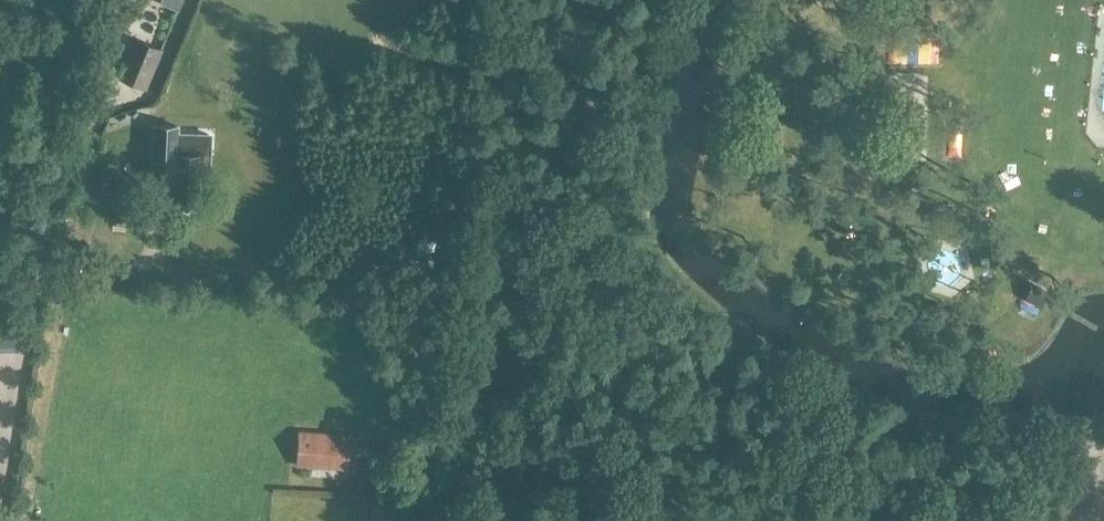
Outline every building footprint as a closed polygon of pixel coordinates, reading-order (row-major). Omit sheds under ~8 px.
[(155,69),(125,57),(117,77),(147,89),(155,69)] [(155,125),(153,175),(176,176),(176,186),(175,205),(198,205),(199,187),(209,188),(209,182),(210,155),(209,155),(210,134),(178,133),(178,125),(155,125)] [(1050,295),(1031,285),(1023,299),(1043,309),(1050,295)] [(300,431),(298,462),(349,465),(350,434),(300,431)]
